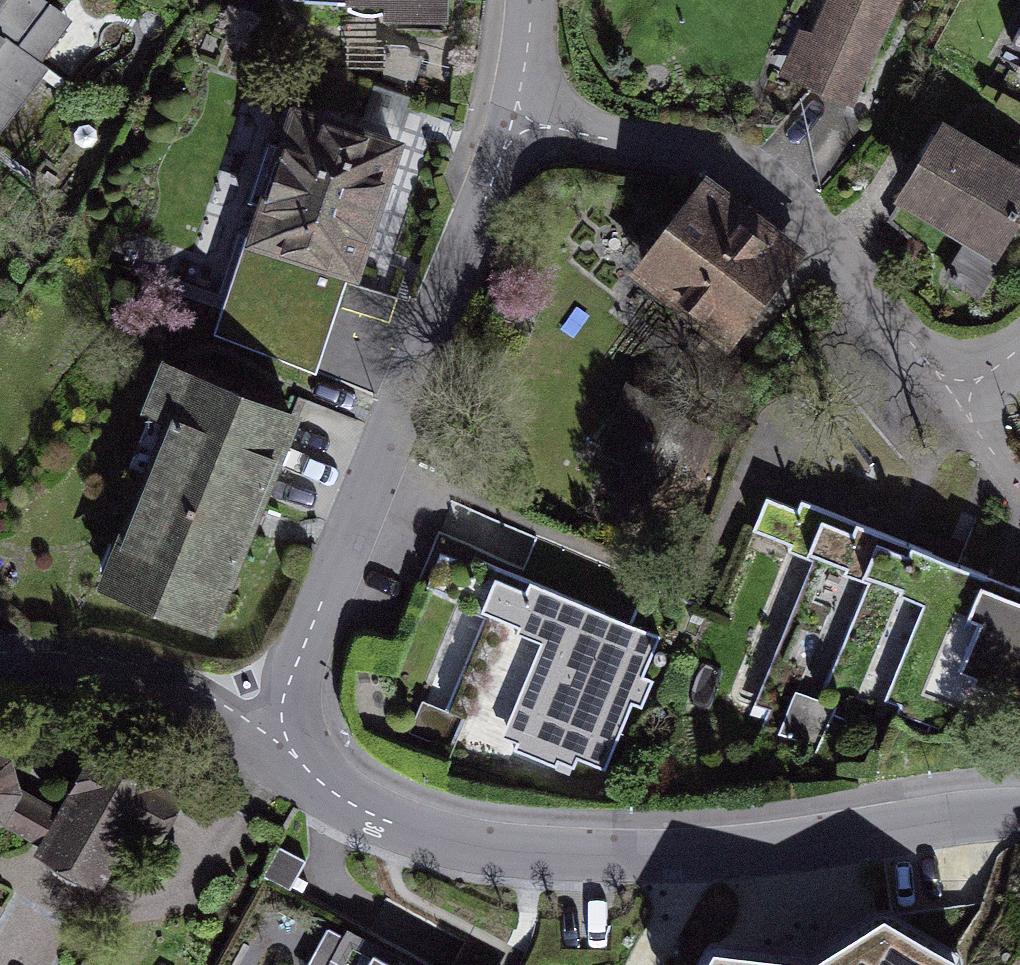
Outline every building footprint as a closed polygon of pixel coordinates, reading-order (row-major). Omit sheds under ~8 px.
[(50,84),(97,19),(70,0),(0,0),(0,48),(50,84)] [(828,39),(811,34),(792,92),(870,115),(913,0),(844,0),(828,39)] [(2,150),(50,84),(0,48),(0,149),(2,150)] [(393,145),(280,112),(213,338),(326,371),(393,145)] [(893,202),(1010,274),(1019,258),(1019,164),(946,118),(893,202)] [(784,277),(680,184),(611,260),(715,354),(784,277)] [(305,412),(160,355),(141,401),(163,410),(93,585),(216,634),(305,412)] [(777,501),(762,541),(824,563),(765,728),(838,754),(863,684),(1019,740),(1019,588),(777,501)] [(674,646),(499,573),(483,611),(554,641),(509,746),(613,790),(674,646)] [(471,701),(459,734),(499,748),(536,644),(501,632),(486,674),(444,659),(434,688),(471,701)] [(12,833),(47,851),(66,813),(27,792),(27,769),(16,754),(0,748),(0,833),(12,833)] [(47,851),(37,870),(102,903),(156,797),(91,764),(66,813),(47,851)] [(700,917),(679,964),(966,964),(975,950),(885,887),(811,938),(700,917)] [(9,908),(0,903),(0,926),(9,908)] [(318,932),(299,964),(376,964),(318,932)]
